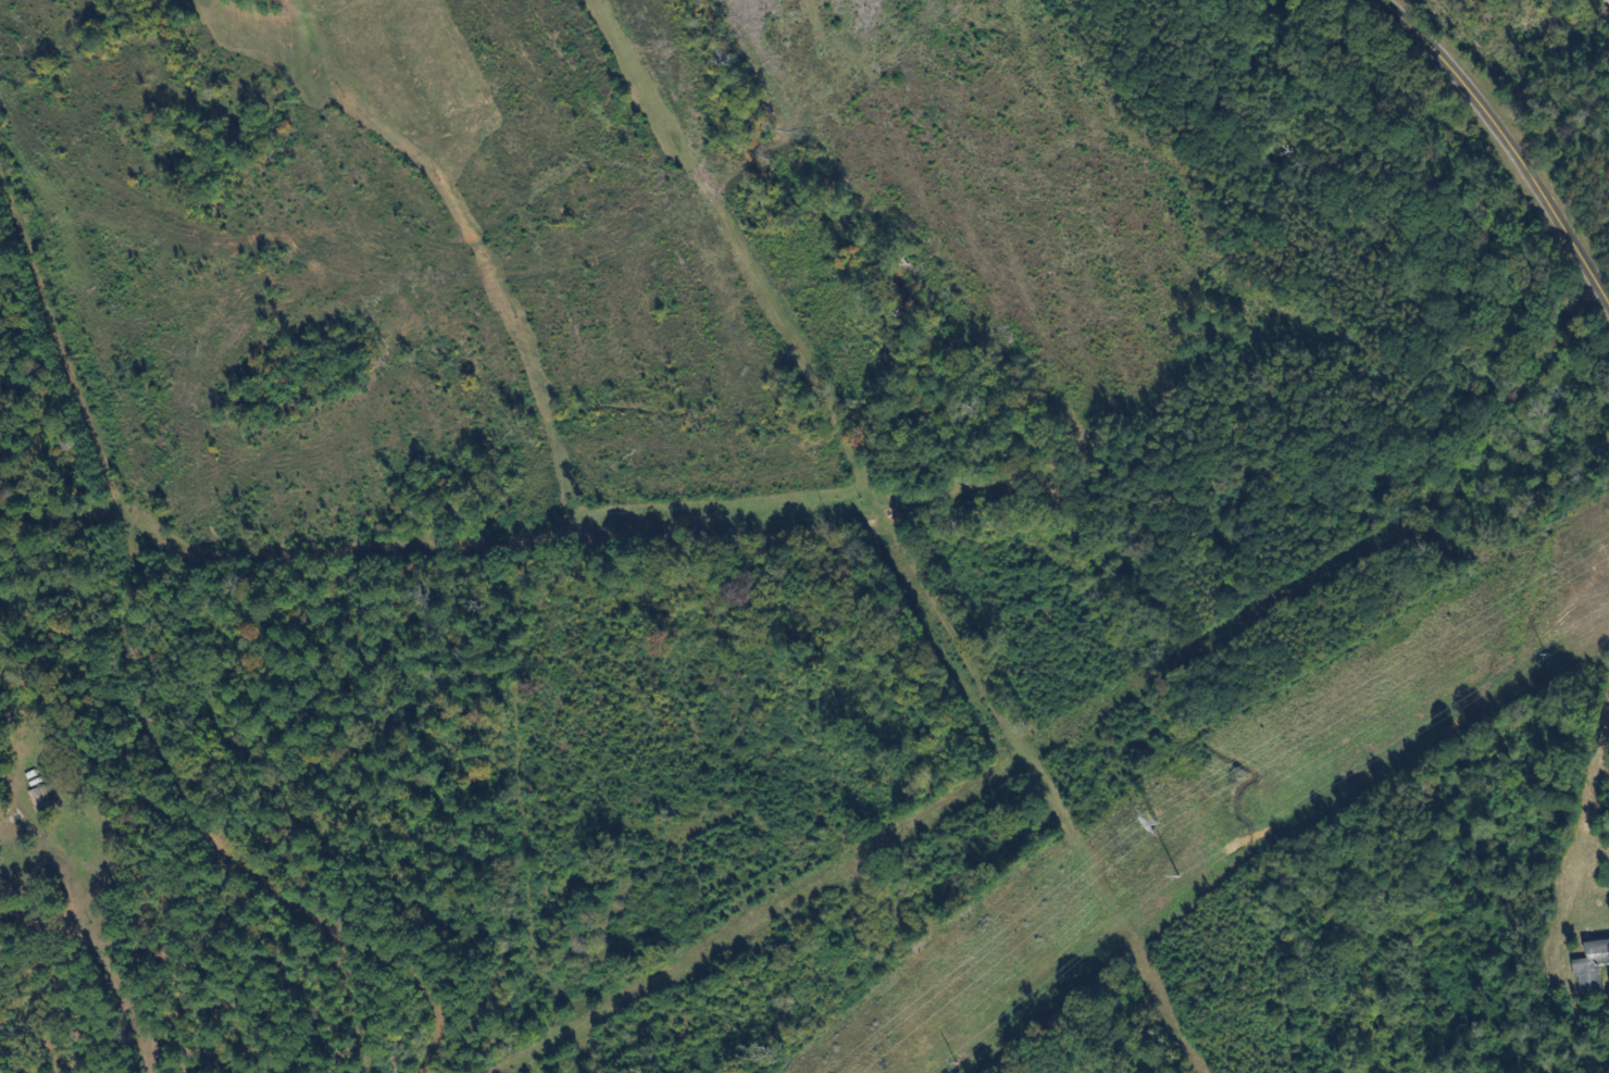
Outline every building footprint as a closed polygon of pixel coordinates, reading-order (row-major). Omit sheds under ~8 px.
[(1584,961),(1571,964),(1576,994),(1601,990),(1598,968),(1608,967),(1608,942),(1581,946),(1584,961)]
